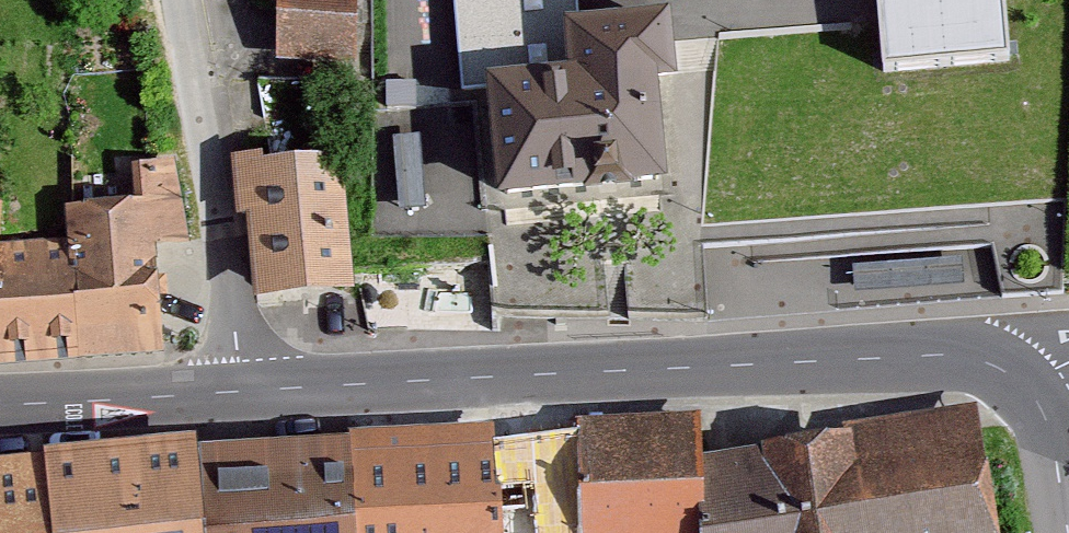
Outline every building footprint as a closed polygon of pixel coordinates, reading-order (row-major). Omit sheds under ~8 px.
[(275,62),(354,65),(357,0),(278,0),(275,62)] [(498,197),(668,182),(659,82),(678,80),(672,11),(578,19),(576,0),(454,0),(463,96),(488,94),(498,197)] [(883,72),(1011,62),(1006,0),(877,0),(883,72)] [(265,161),(233,163),(238,225),(248,224),(256,308),(358,299),(346,162),(266,169),(265,161)] [(10,214),(0,212),(0,277),(1,252),(10,214)] [(179,223),(66,220),(65,254),(1,252),(0,277),(0,346),(175,351),(179,223)] [(963,255),(853,263),(855,290),(965,282),(963,255)] [(708,461),(717,532),(1032,532),(1018,423),(708,461)] [(594,436),(601,532),(712,532),(701,432),(594,436)] [(500,444),(507,532),(596,532),(588,437),(500,444)] [(493,441),(365,451),(371,532),(500,532),(493,441)] [(218,462),(224,532),(364,532),(357,450),(218,462)] [(68,465),(76,532),(216,532),(206,451),(68,465)] [(0,475),(0,532),(69,532),(61,467),(0,475)]
